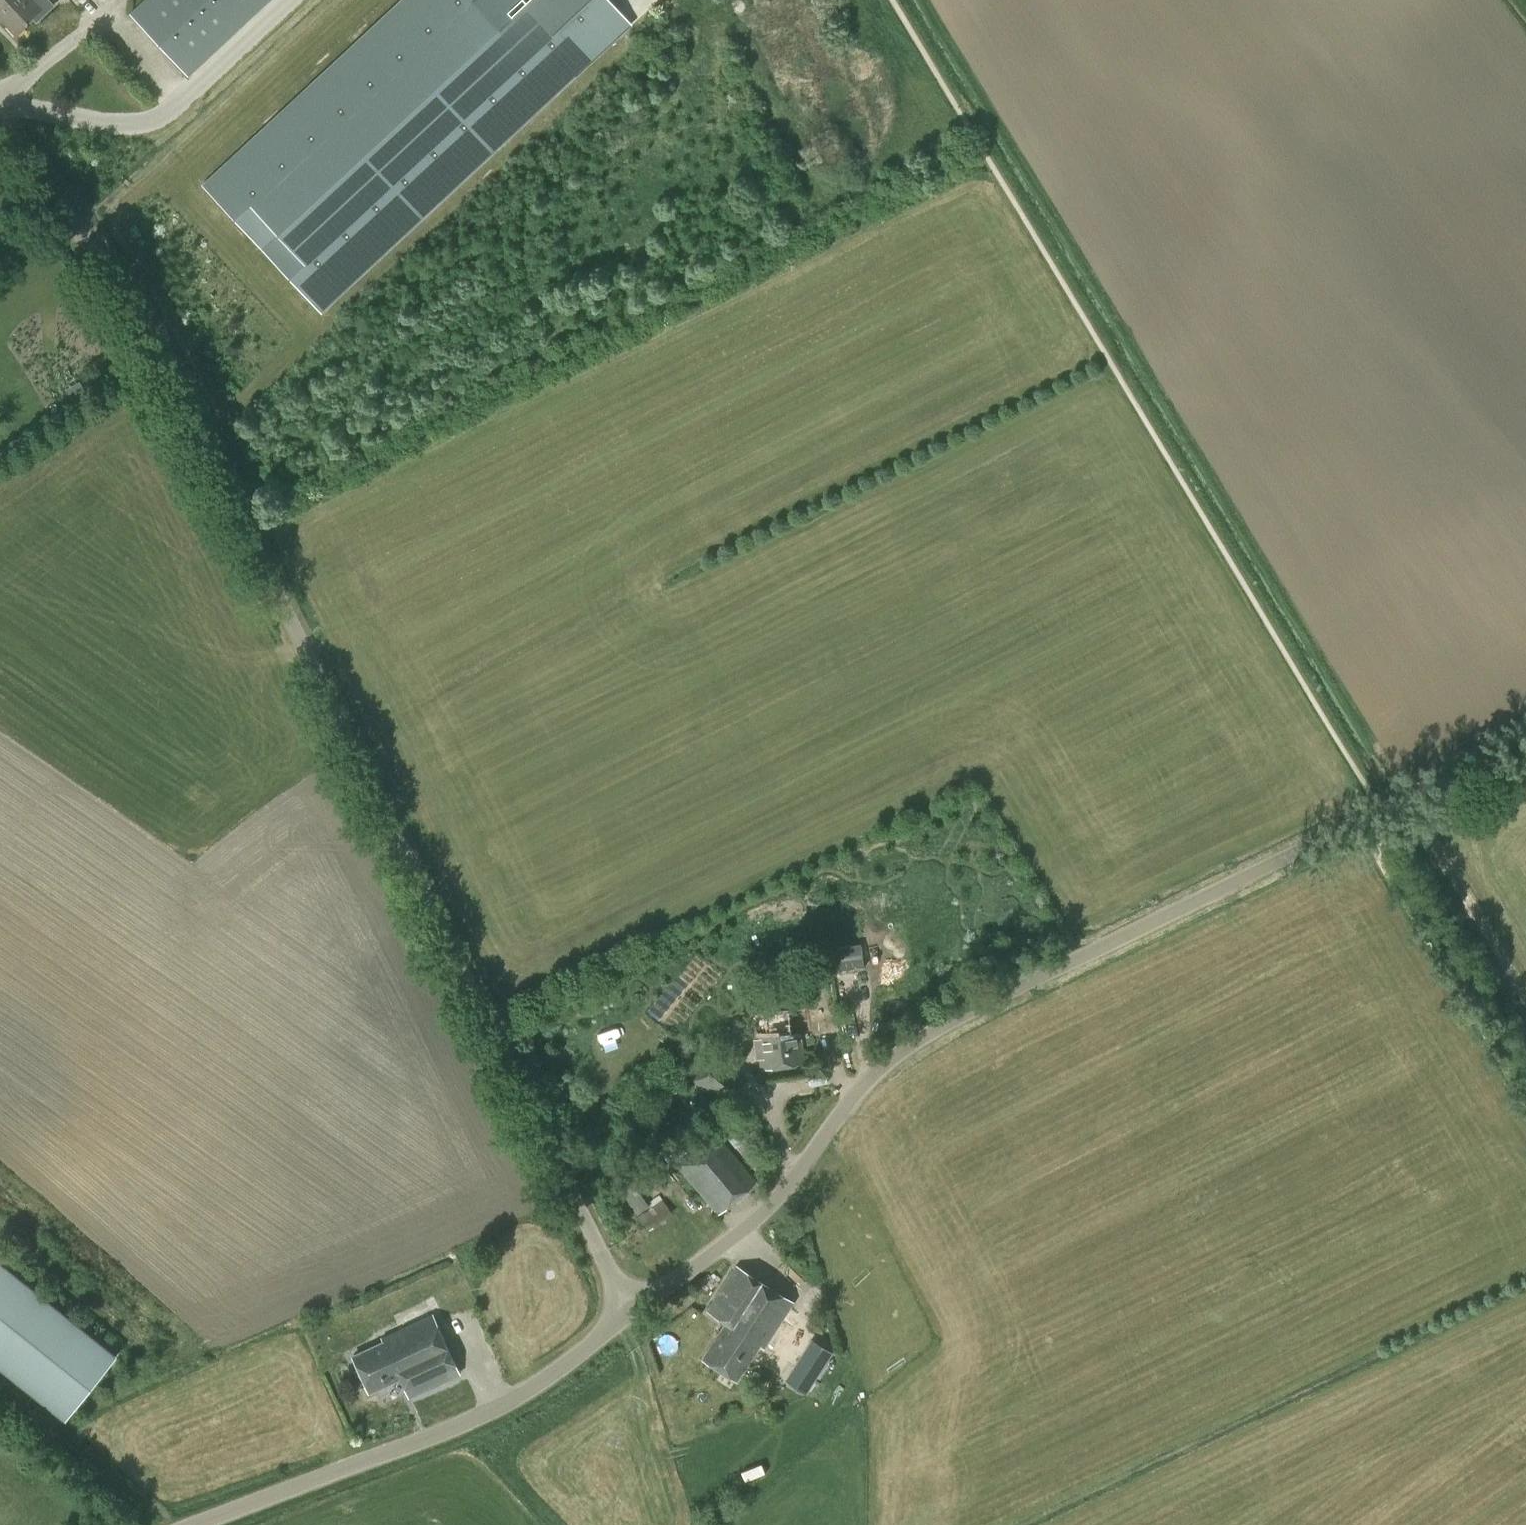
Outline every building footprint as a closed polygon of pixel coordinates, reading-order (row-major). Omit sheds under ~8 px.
[(17,34),(33,18),(37,22),(55,5),(50,0),(0,0),(0,16),(17,34)] [(130,14),(189,77),(272,0),(145,0),(130,14)] [(202,184),(322,313),(617,39),(587,7),(595,0),(400,0),(202,184)] [(805,1062),(800,1034),(809,1033),(806,1008),(753,1015),(757,1039),(755,1040),(758,1059),(760,1059),(761,1069),(805,1062)] [(724,1106),(746,1084),(714,1054),(693,1076),(724,1106)] [(719,1214),(754,1179),(709,1133),(673,1169),(719,1214)] [(647,1228),(671,1213),(663,1200),(639,1216),(647,1228)] [(116,1356),(0,1263),(0,1369),(64,1420),(116,1356)] [(765,1349),(794,1302),(736,1265),(707,1311),(725,1323),(702,1358),(737,1381),(760,1346),(765,1349)] [(381,1336),(384,1342),(353,1355),(370,1392),(400,1378),(409,1398),(461,1375),(433,1313),(381,1336)] [(806,1394),(832,1353),(811,1339),(784,1381),(806,1394)]
